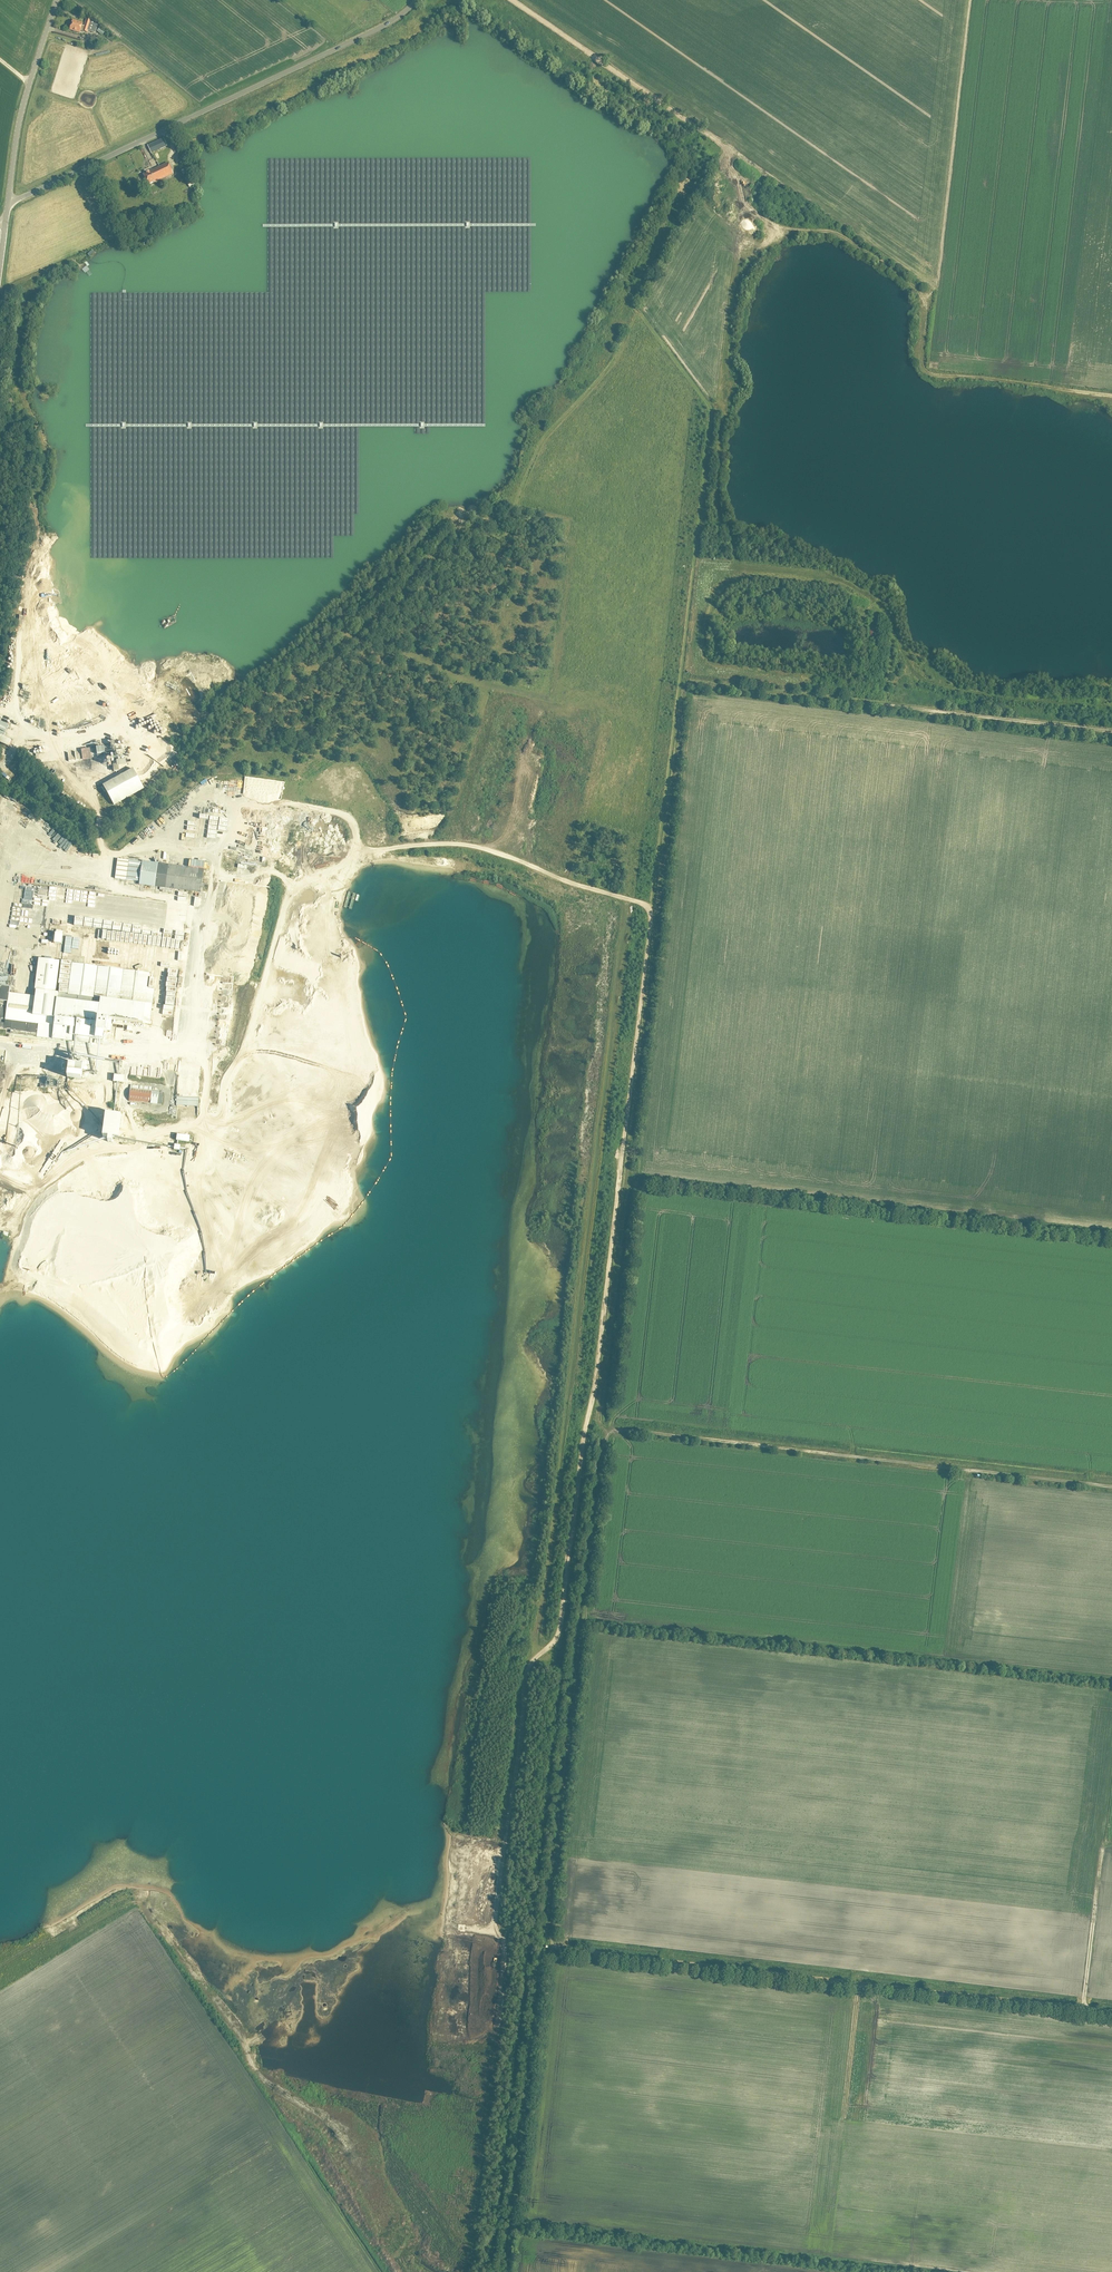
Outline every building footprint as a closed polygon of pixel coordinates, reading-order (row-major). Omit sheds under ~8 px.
[(86,19),(84,26),(82,26),(83,23),(73,20),(70,30),(79,33),(80,30),(87,32),(87,30),(90,20),(86,19)] [(94,32),(97,22),(91,20),(87,30),(94,32)] [(151,148),(167,142),(165,137),(149,143),(151,148)] [(152,149),(154,153),(169,146),(167,142),(152,149)] [(154,182),(173,174),(168,163),(143,174),(148,184),(154,181),(154,182)] [(179,197),(169,202),(171,208),(182,203),(179,197)] [(56,668),(54,645),(39,646),(41,670),(56,668)] [(115,719),(113,711),(107,713),(110,721),(115,719)] [(102,717),(105,725),(110,723),(107,715),(102,717)] [(96,722),(100,728),(105,725),(100,719),(96,722)] [(9,725),(0,721),(0,734),(4,736),(9,725)] [(1,735),(0,737),(0,743),(8,746),(11,740),(1,735)] [(113,765),(114,772),(119,771),(119,766),(126,765),(126,759),(117,760),(117,764),(113,765)] [(103,785),(114,804),(144,788),(133,769),(103,785)] [(104,785),(99,773),(91,776),(96,788),(98,787),(101,792),(103,792),(100,786),(104,785)] [(129,860),(127,880),(140,882),(139,884),(201,892),(201,886),(204,887),(204,884),(202,883),(204,870),(142,862),(129,860)] [(56,933),(55,943),(57,943),(60,944),(62,944),(63,934),(61,934),(58,933),(56,933)] [(106,1031),(108,1019),(151,1024),(151,1021),(150,1021),(154,988),(153,988),(150,988),(148,987),(149,973),(147,973),(144,972),(140,972),(137,971),(134,971),(130,970),(127,970),(123,970),(120,969),(117,969),(113,968),(110,968),(106,967),(103,967),(100,967),(96,966),(93,966),(89,965),(86,965),(73,963),(69,994),(56,993),(60,961),(58,961),(55,961),(39,958),(35,990),(36,990),(36,996),(10,993),(10,987),(0,986),(0,1028),(11,1029),(10,1033),(37,1036),(37,1037),(75,1042),(75,1036),(77,1036),(76,1041),(89,1043),(90,1038),(102,1040),(103,1031),(106,1031)] [(67,1077),(82,1079),(83,1065),(69,1063),(67,1077)] [(150,1104),(152,1090),(130,1087),(128,1101),(150,1104)] [(178,1097),(178,1106),(200,1106),(200,1097),(178,1097)] [(106,1114),(103,1137),(108,1137),(108,1142),(112,1142),(113,1138),(118,1139),(122,1116),(106,1114)]
